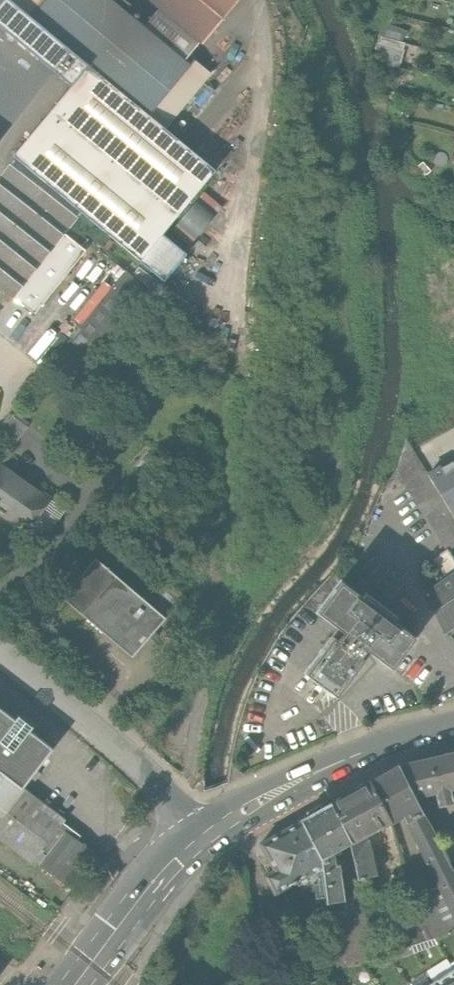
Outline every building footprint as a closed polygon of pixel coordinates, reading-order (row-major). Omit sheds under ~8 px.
[(7,0),(3,0),(0,4),(0,28),(71,86),(87,66),(7,0)] [(87,66),(149,115),(189,66),(188,64),(184,61),(144,28),(111,0),(7,0),(87,66)] [(159,9),(199,42),(202,44),(238,0),(149,0),(159,9)] [(159,9),(144,28),(184,61),(199,42),(159,9)] [(376,55),(401,66),(417,32),(392,21),(376,55)] [(188,64),(189,66),(149,115),(165,129),(211,73),(193,59),(188,64)] [(12,156),(14,158),(82,214),(140,261),(215,171),(165,129),(149,115),(87,66),(71,86),(12,156)] [(65,235),(82,214),(14,158),(0,177),(0,287),(14,298),(65,235)] [(65,235),(14,298),(34,314),(86,251),(65,235)] [(89,367),(150,293),(125,270),(55,358),(84,383),(94,371),(89,367)] [(28,427),(9,414),(0,427),(0,436),(14,446),(28,427)] [(453,546),(453,516),(428,475),(405,437),(399,467),(397,471),(445,549),(446,551),(448,550),(453,546)] [(428,475),(453,516),(453,460),(428,475)] [(26,531),(49,499),(0,463),(0,512),(26,531)] [(453,597),(453,562),(451,557),(451,556),(448,550),(433,560),(446,579),(425,594),(436,610),(453,597)] [(165,618),(95,559),(63,597),(132,656),(165,618)] [(391,668),(415,637),(393,621),(396,617),(366,594),(363,598),(341,582),(318,612),(339,629),(306,673),(337,696),(364,660),(360,657),(366,649),(391,668)] [(436,610),(446,632),(453,626),(453,597),(436,610)] [(3,769),(25,787),(56,749),(0,704),(0,772),(3,769)] [(398,767),(413,798),(436,792),(439,805),(451,802),(448,789),(453,787),(453,753),(398,767)] [(402,816),(405,823),(422,813),(418,808),(413,798),(398,767),(369,783),(390,822),(402,816)] [(38,860),(67,824),(69,822),(25,787),(3,769),(0,772),(0,838),(34,865),(38,860)] [(364,837),(390,822),(369,783),(330,805),(352,843),(364,837)] [(334,852),(352,843),(330,805),(301,822),(321,858),(334,852)] [(422,813),(405,823),(438,887),(453,918),(453,870),(452,871),(430,826),(422,813)] [(275,894),(323,869),(321,858),(301,822),(260,844),(273,871),(265,875),(275,894)] [(85,838),(67,824),(38,860),(74,888),(100,855),(82,841),(85,838)] [(376,877),(364,837),(352,843),(360,880),(374,877),(376,877)] [(334,852),(321,858),(323,869),(328,903),(345,900),(345,897),(341,866),(339,864),(337,864),(334,852)] [(377,887),(374,877),(360,880),(362,891),(377,887)] [(438,887),(413,898),(420,921),(426,938),(427,940),(453,930),(453,918),(438,887)] [(410,943),(426,938),(420,921),(405,926),(410,943)] [(392,963),(389,957),(380,961),(383,967),(392,963)] [(11,971),(0,963),(0,984),(2,984),(11,971)]
